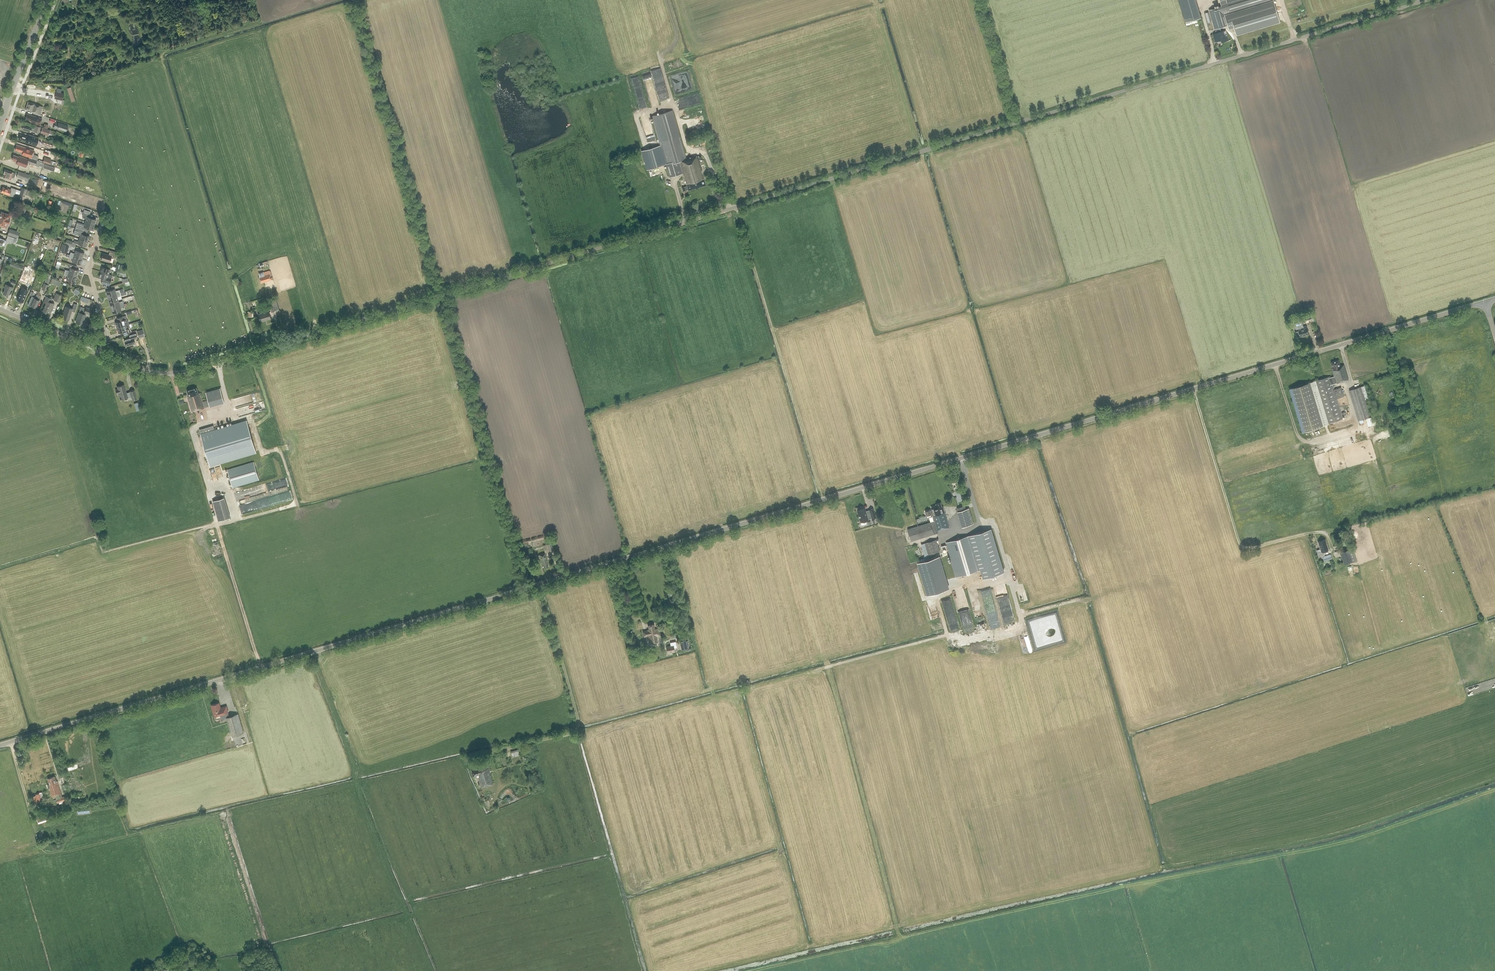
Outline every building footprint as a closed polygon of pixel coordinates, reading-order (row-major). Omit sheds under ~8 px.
[(1201,18),(1196,0),(1179,0),(1185,22),(1201,18)] [(1280,22),(1273,0),(1227,0),(1227,2),(1221,4),(1222,6),(1209,10),(1215,29),(1216,33),(1213,34),(1215,41),(1221,40),(1222,42),(1229,40),(1227,34),(1225,35),(1223,31),(1221,31),(1220,27),(1228,25),(1229,29),(1234,28),(1236,35),(1280,22)] [(71,102),(76,100),(71,87),(67,88),(71,102)] [(40,114),(43,107),(39,106),(40,105),(28,101),(26,109),(38,113),(40,114)] [(687,159),(672,110),(652,116),(661,145),(641,151),(647,170),(666,164),(670,177),(684,173),(687,186),(682,187),(683,191),(686,191),(685,190),(688,189),(689,190),(706,185),(697,156),(687,159)] [(31,116),(27,114),(26,119),(30,120),(29,120),(33,122),(33,123),(40,126),(42,119),(31,115),(31,116)] [(66,132),(68,125),(56,121),(54,128),(66,132)] [(650,122),(643,124),(646,134),(649,134),(648,128),(652,127),(650,122)] [(28,126),(24,124),(22,129),(26,130),(30,132),(31,131),(34,132),(34,131),(39,133),(41,127),(36,125),(35,128),(28,125),(28,126)] [(51,130),(46,128),(43,127),(41,133),(49,136),(51,130)] [(39,138),(29,134),(28,137),(24,136),(20,135),(19,139),(23,141),(22,141),(36,145),(39,138)] [(17,145),(15,149),(18,150),(18,151),(23,152),(22,154),(29,157),(29,158),(37,161),(39,156),(32,154),(33,150),(22,146),(22,147),(17,145)] [(13,155),(12,159),(14,160),(14,161),(17,162),(20,164),(20,165),(25,167),(27,162),(35,165),(37,161),(29,158),(28,159),(19,156),(19,157),(13,155)] [(4,174),(3,177),(10,180),(11,177),(14,178),(16,173),(14,173),(5,170),(4,174)] [(28,181),(30,175),(19,171),(17,177),(28,181)] [(7,189),(3,187),(1,191),(5,193),(14,196),(16,192),(20,193),(19,194),(25,196),(25,195),(29,196),(30,194),(31,194),(32,190),(31,190),(31,191),(22,187),(21,191),(17,190),(17,189),(11,187),(10,190),(7,188),(7,189)] [(82,215),(82,216),(83,217),(83,218),(86,219),(85,221),(94,224),(96,219),(89,217),(90,214),(91,211),(84,209),(84,212),(82,215)] [(11,215),(1,212),(0,216),(0,226),(7,228),(11,215)] [(93,230),(94,224),(85,221),(84,224),(77,222),(75,228),(87,232),(89,228),(93,230)] [(86,235),(87,232),(75,228),(74,233),(80,235),(79,238),(88,241),(89,236),(86,235)] [(62,243),(60,250),(67,252),(69,245),(62,243)] [(70,255),(82,258),(84,253),(75,250),(74,253),(70,252),(70,255)] [(115,258),(116,254),(110,252),(109,255),(103,253),(101,260),(110,262),(111,257),(115,258)] [(82,258),(70,255),(67,254),(67,256),(69,257),(73,259),(72,262),(80,264),(82,258)] [(64,272),(77,276),(79,270),(76,269),(77,266),(69,264),(68,267),(70,267),(69,271),(65,269),(64,272)] [(19,281),(28,285),(34,269),(25,266),(19,281)] [(100,272),(109,275),(110,271),(113,272),(113,270),(102,266),(100,272)] [(263,272),(259,273),(260,277),(262,283),(271,280),(273,279),(273,277),(271,278),(270,276),(272,276),(272,273),(271,273),(271,271),(269,270),(264,272),(263,272)] [(75,282),(77,276),(64,272),(64,275),(68,276),(67,279),(75,282)] [(100,272),(99,277),(103,278),(101,283),(109,285),(111,278),(112,276),(109,275),(100,272)] [(52,282),(61,285),(63,281),(53,277),(52,282)] [(12,289),(13,287),(6,284),(4,288),(5,288),(3,293),(8,295),(11,289),(12,289)] [(20,292),(17,299),(22,302),(25,295),(25,294),(27,290),(28,289),(22,287),(20,292)] [(107,297),(124,292),(122,289),(119,290),(115,291),(115,288),(106,291),(107,297)] [(120,293),(108,297),(110,302),(118,300),(117,297),(125,295),(125,294),(127,294),(126,292),(120,293)] [(62,294),(58,293),(58,294),(56,293),(53,299),(60,302),(62,296),(61,295),(62,294)] [(36,308),(41,296),(37,294),(35,298),(32,296),(28,305),(30,306),(31,305),(36,308)] [(48,297),(46,296),(43,302),(46,303),(43,311),(49,314),(54,304),(51,302),(52,298),(49,296),(48,297)] [(273,304),(272,298),(267,300),(268,306),(269,305),(271,312),(279,309),(277,302),(273,304)] [(118,300),(110,302),(111,308),(124,304),(123,301),(119,302),(118,300)] [(75,312),(77,304),(74,303),(73,308),(66,306),(62,318),(69,320),(72,311),(75,312)] [(111,308),(113,313),(122,311),(121,308),(125,307),(124,304),(111,308)] [(85,308),(81,307),(76,322),(82,324),(86,314),(84,314),(85,313),(90,315),(92,309),(86,307),(85,308)] [(260,322),(271,318),(269,311),(258,314),(260,322)] [(117,328),(129,324),(128,321),(127,321),(126,315),(122,317),(122,316),(117,318),(118,321),(115,322),(117,328)] [(1303,326),(1302,322),(1304,322),(1303,317),(1296,319),(1297,323),(1295,323),(1296,329),(1298,328),(1300,336),(1309,334),(1306,325),(1303,326)] [(129,327),(130,327),(129,324),(117,328),(118,333),(120,332),(121,336),(131,333),(129,327)] [(126,346),(135,344),(133,339),(137,338),(136,332),(129,334),(130,337),(124,339),(126,346)] [(1341,367),(1339,360),(1331,362),(1333,370),(1332,370),(1334,376),(1331,377),(1331,376),(1289,389),(1302,432),(1329,424),(1329,423),(1343,418),(1337,398),(1344,396),(1341,387),(1334,389),(1332,384),(1336,383),(1337,383),(1348,380),(1344,366),(1341,367)] [(126,393),(124,384),(117,386),(118,389),(115,390),(117,394),(118,393),(120,400),(127,397),(128,398),(132,397),(132,399),(136,398),(134,390),(130,391),(130,392),(126,393)] [(1359,420),(1370,416),(1361,387),(1349,390),(1359,420)] [(199,393),(197,388),(187,391),(189,396),(187,396),(192,411),(204,408),(200,393),(199,393)] [(220,388),(206,392),(210,406),(224,402),(220,388)] [(257,453),(247,420),(215,429),(213,425),(199,430),(210,467),(257,453)] [(229,474),(229,475),(233,487),(259,479),(254,462),(227,470),(229,474)] [(233,517),(229,497),(216,500),(220,520),(233,517)] [(932,510),(925,512),(926,516),(932,514),(934,521),(930,522),(934,534),(938,533),(937,531),(949,527),(943,506),(942,507),(940,502),(936,504),(937,506),(931,507),(932,510)] [(966,509),(965,505),(957,508),(958,511),(958,512),(962,527),(974,524),(969,508),(966,509)] [(866,512),(865,508),(857,510),(861,522),(868,520),(868,519),(872,518),(876,517),(873,509),(869,510),(870,510),(866,512)] [(930,522),(908,529),(911,541),(934,534),(930,522)] [(981,570),(984,578),(1003,573),(990,530),(946,543),(957,577),(981,570)] [(929,555),(940,551),(936,540),(925,543),(929,555)] [(1321,549),(1316,551),(1318,558),(1324,556),(1323,551),(1328,550),(1325,540),(1318,542),(1321,549)] [(1344,564),(1353,561),(1357,560),(1353,548),(1341,552),(1344,564)] [(937,558),(918,564),(928,596),(947,590),(937,558)] [(655,629),(654,623),(648,625),(649,630),(643,631),(644,637),(649,636),(651,643),(657,642),(656,636),(660,635),(659,628),(655,629)] [(950,626),(952,633),(960,631),(958,624),(950,626)] [(668,653),(675,652),(674,648),(677,648),(676,642),(670,643),(671,645),(667,646),(668,653)] [(220,702),(212,705),(214,711),(213,711),(215,715),(216,716),(220,715),(222,720),(228,718),(233,736),(244,732),(239,714),(230,716),(227,706),(221,708),(220,702)] [(488,765),(486,759),(480,760),(482,765),(478,766),(478,769),(471,770),(473,777),(478,776),(479,780),(480,780),(481,787),(493,784),(489,765),(488,765)] [(57,798),(56,798),(57,802),(65,800),(64,796),(62,797),(57,781),(56,782),(54,776),(52,777),(48,778),(50,784),(48,785),(48,788),(50,788),(52,796),(56,795),(57,798)] [(40,793),(36,795),(37,795),(38,800),(39,802),(45,800),(42,793),(40,793)] [(48,819),(46,811),(37,814),(38,819),(40,823),(46,821),(45,819),(48,819)]
